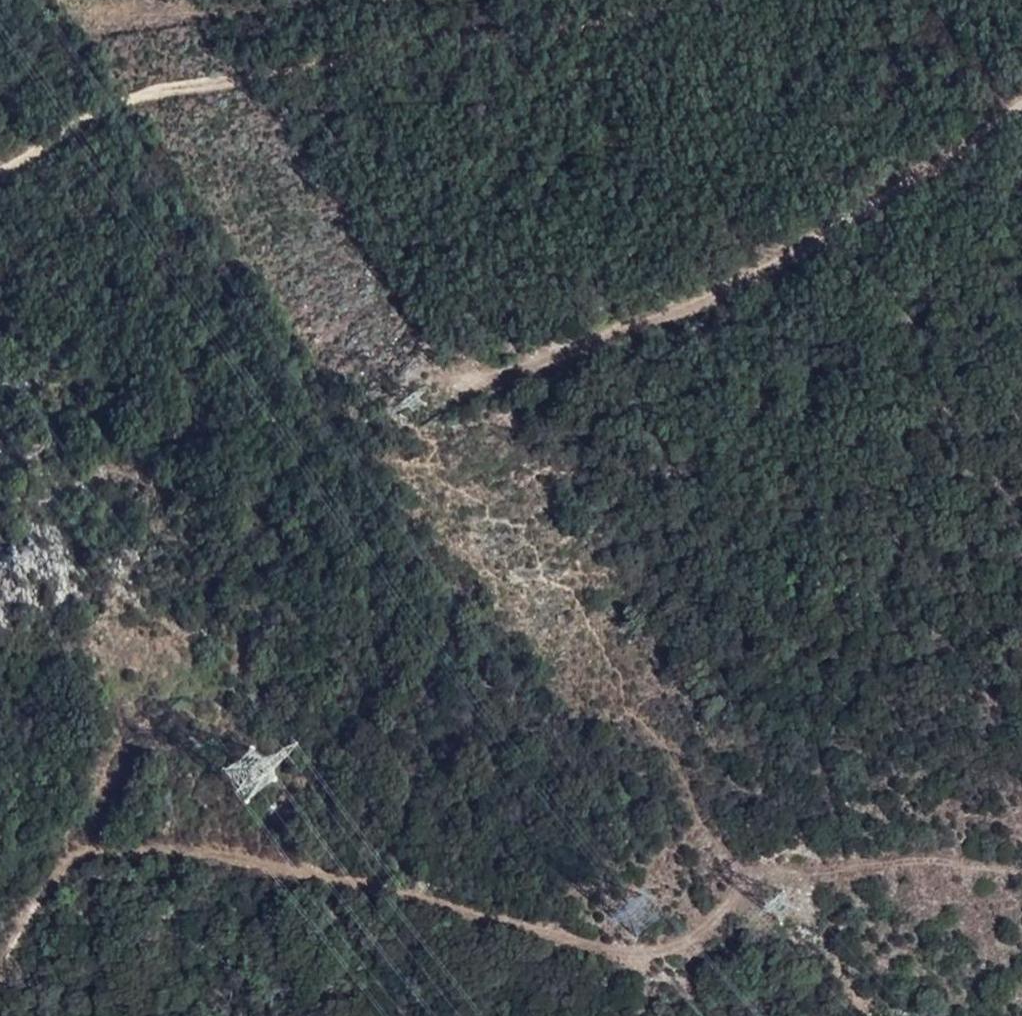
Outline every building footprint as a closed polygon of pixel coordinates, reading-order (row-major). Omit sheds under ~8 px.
[(215,773),(233,801),(268,779),(250,751),(215,773)]
